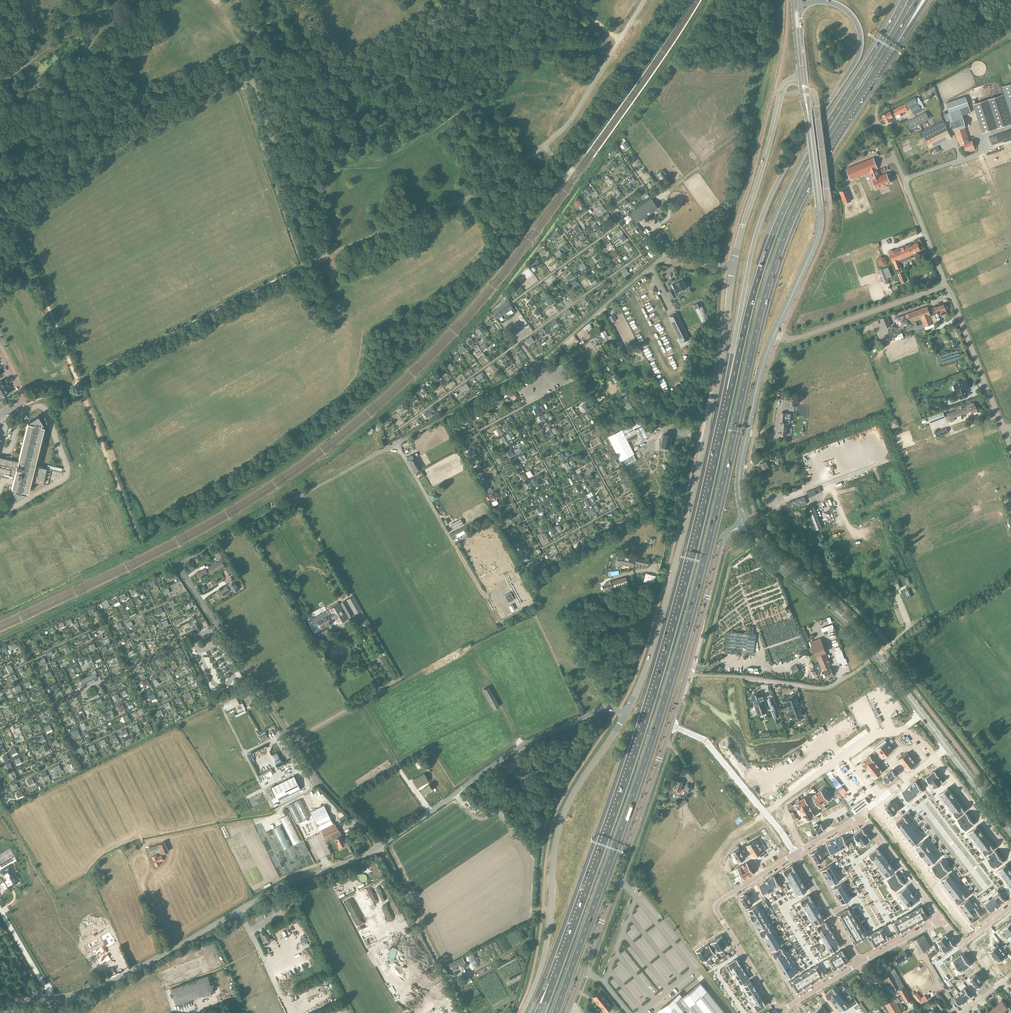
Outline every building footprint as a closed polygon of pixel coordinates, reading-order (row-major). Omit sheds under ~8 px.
[(1001,87),(1010,116),(1010,84),(1001,87)] [(1002,95),(973,104),(982,133),(1010,124),(1010,123),(1003,98),(1002,95)] [(904,103),(905,104),(887,113),(887,112),(882,115),(886,123),(891,121),(894,119),(893,117),(907,109),(910,107),(913,114),(921,110),(921,109),(925,107),(921,101),(919,97),(918,97),(918,96),(915,97),(904,103)] [(966,150),(967,150),(967,152),(975,149),(972,141),(969,142),(965,127),(966,126),(962,115),(971,112),(969,106),(966,96),(946,103),(949,112),(944,114),(947,121),(950,120),(953,130),(955,130),(958,142),(959,146),(964,144),(966,150)] [(930,115),(928,116),(926,112),(907,122),(911,129),(917,125),(918,128),(921,127),(920,124),(931,118),(930,115)] [(947,129),(948,128),(944,120),(921,131),(929,147),(951,136),(947,129)] [(995,135),(996,142),(1010,138),(1010,131),(995,135)] [(486,159),(488,166),(489,170),(494,168),(490,158),(486,159)] [(877,168),(874,158),(847,169),(851,179),(870,171),(873,179),(876,188),(881,186),(881,185),(885,184),(885,185),(890,183),(887,173),(880,176),(877,168)] [(839,191),(844,203),(852,200),(847,188),(839,191)] [(651,200),(634,212),(631,214),(637,223),(657,209),(651,200)] [(888,251),(892,262),(894,262),(896,269),(901,267),(898,260),(912,255),(915,254),(914,252),(920,250),(917,242),(908,246),(908,245),(893,251),(892,250),(888,251)] [(878,260),(879,264),(884,265),(887,261),(885,257),(881,256),(878,260)] [(888,267),(879,271),(885,285),(889,283),(887,278),(892,276),(888,267)] [(903,272),(899,273),(898,273),(902,283),(906,281),(903,272)] [(672,290),(668,292),(671,298),(675,296),(674,293),(676,292),(677,293),(686,288),(682,279),(672,284),(675,290),(673,291),(672,290)] [(510,302),(507,298),(504,300),(504,299),(504,300),(496,306),(497,308),(493,311),(498,318),(512,308),(509,303),(510,302)] [(700,302),(693,305),(702,323),(709,320),(700,302)] [(946,309),(944,304),(935,307),(935,306),(933,307),(935,313),(941,311),(942,311),(946,309)] [(927,306),(908,313),(911,322),(921,318),(924,327),(934,323),(930,315),(931,315),(927,306)] [(689,338),(676,313),(668,318),(681,343),(683,342),(689,338)] [(904,315),(895,318),(898,328),(908,324),(904,315)] [(887,316),(880,319),(884,328),(891,325),(887,316)] [(915,331),(924,327),(923,324),(917,326),(916,322),(912,323),(915,331)] [(903,337),(900,329),(892,331),(896,340),(903,337)] [(605,341),(609,339),(608,337),(605,330),(602,332),(600,333),(599,331),(595,333),(596,335),(596,336),(598,339),(599,341),(600,343),(604,341),(605,341)] [(529,345),(534,341),(531,336),(526,340),(529,345)] [(952,352),(954,359),(961,357),(958,350),(952,352)] [(607,357),(610,362),(616,358),(613,353),(607,357)] [(552,369),(563,363),(566,361),(561,354),(548,362),(552,369)] [(573,371),(578,369),(575,364),(586,358),(585,355),(569,364),(573,371)] [(612,378),(615,383),(614,383),(619,392),(623,390),(619,381),(618,381),(616,376),(612,378)] [(966,380),(959,383),(959,381),(954,382),(955,384),(954,385),(957,393),(958,392),(961,399),(968,396),(965,390),(969,388),(966,380)] [(464,391),(469,388),(466,383),(461,387),(464,391)] [(4,399),(4,398),(3,396),(9,393),(5,387),(0,390),(0,401),(2,400),(4,399)] [(588,397),(590,401),(592,406),(596,403),(592,394),(588,397)] [(937,412),(932,399),(916,406),(907,409),(912,422),(937,412)] [(937,410),(945,407),(943,400),(935,403),(937,410)] [(969,406),(968,406),(946,415),(948,420),(950,419),(951,422),(955,420),(953,418),(970,411),(971,413),(978,411),(975,405),(969,407),(969,406)] [(929,417),(931,422),(945,417),(942,411),(929,417)] [(786,435),(788,423),(790,423),(791,414),(781,413),(779,431),(780,431),(780,435),(786,435)] [(4,476),(8,477),(9,475),(14,477),(12,488),(14,489),(14,491),(12,491),(17,499),(26,494),(21,493),(21,491),(27,492),(30,481),(43,484),(46,469),(34,466),(43,427),(41,427),(41,424),(43,425),(38,416),(29,421),(35,423),(34,425),(28,423),(19,459),(21,459),(20,462),(5,458),(5,457),(0,457),(0,475),(4,476)] [(893,427),(900,425),(897,418),(890,421),(893,427)] [(640,421),(622,430),(624,433),(641,424),(640,421)] [(643,440),(638,429),(625,435),(626,438),(637,433),(641,441),(643,440)] [(667,449),(667,447),(669,447),(671,435),(664,434),(661,446),(663,446),(662,448),(667,449)] [(633,454),(623,460),(626,465),(636,460),(633,454)] [(765,459),(766,461),(760,463),(762,469),(765,468),(766,468),(768,467),(767,462),(770,461),(772,460),(771,457),(765,459)] [(419,466),(419,465),(415,458),(410,461),(416,472),(421,469),(419,466)] [(436,490),(429,493),(432,501),(439,497),(436,490)] [(805,496),(789,502),(792,509),(808,503),(805,496)] [(807,506),(816,530),(822,528),(813,504),(807,506)] [(792,519),(797,517),(808,513),(806,507),(795,512),(789,514),(792,519)] [(450,525),(453,530),(464,525),(461,519),(450,525)] [(648,561),(622,555),(620,564),(632,567),(632,566),(633,562),(647,565),(648,561)] [(200,578),(212,571),(223,565),(221,560),(209,567),(210,568),(206,570),(206,569),(198,574),(200,578)] [(240,580),(231,565),(225,569),(230,577),(234,574),(237,579),(238,581),(240,580)] [(626,577),(612,581),(615,589),(629,586),(628,585),(631,584),(630,581),(627,581),(626,577)] [(217,592),(218,594),(220,597),(225,594),(230,591),(229,590),(232,589),(234,592),(239,589),(233,581),(220,589),(219,589),(220,590),(217,592)] [(510,592),(507,594),(504,595),(508,602),(514,599),(511,594),(510,592)] [(354,596),(347,600),(355,614),(362,611),(354,596)] [(346,600),(341,603),(349,618),(354,615),(346,600)] [(330,609),(332,613),(329,614),(328,611),(319,616),(321,618),(316,620),(321,629),(326,626),(327,626),(330,625),(330,624),(331,624),(334,622),(333,621),(336,620),(338,624),(345,619),(337,605),(330,609)] [(726,650),(744,652),(754,654),(756,634),(728,631),(726,650)] [(825,671),(824,671),(827,678),(834,675),(831,668),(830,668),(829,666),(831,665),(827,654),(820,638),(811,642),(817,658),(822,668),(824,668),(825,671)] [(843,665),(847,663),(846,658),(845,659),(841,649),(835,651),(838,663),(842,661),(843,665)] [(93,656),(96,662),(102,659),(99,653),(93,656)] [(92,674),(81,680),(83,685),(87,683),(88,685),(96,681),(95,679),(98,678),(96,675),(97,675),(95,670),(91,672),(92,674)] [(488,686),(483,689),(494,709),(499,706),(488,686)] [(761,692),(752,696),(757,710),(766,707),(764,699),(762,696),(763,696),(762,696),(761,692)] [(226,710),(238,706),(236,701),(238,701),(236,697),(223,701),(226,710)] [(780,716),(777,703),(775,703),(774,697),(768,699),(774,718),(780,716)] [(793,719),(795,718),(797,722),(802,720),(801,716),(803,716),(797,697),(787,701),(793,719)] [(885,739),(880,744),(888,754),(893,750),(885,739)] [(880,744),(874,748),(882,758),(888,754),(880,744)] [(908,752),(899,759),(903,765),(912,758),(908,752)] [(870,755),(860,763),(864,768),(874,760),(870,755)] [(912,758),(903,765),(908,770),(916,764),(912,758)] [(522,763),(525,769),(518,773),(522,780),(533,774),(529,766),(530,765),(527,760),(522,763)] [(874,760),(864,768),(864,769),(866,767),(870,773),(879,766),(875,761),(875,760),(874,760)] [(879,766),(870,773),(874,778),(883,771),(879,766)] [(893,770),(883,777),(887,783),(897,775),(893,770)] [(935,771),(924,779),(928,784),(928,785),(939,776),(935,771)] [(413,780),(417,788),(429,781),(425,773),(413,780)] [(273,786),(280,800),(303,789),(296,775),(273,786)] [(939,776),(928,785),(932,790),(943,782),(939,776)] [(692,787),(689,787),(690,785),(687,784),(686,786),(682,785),(683,783),(676,780),(675,781),(674,781),(673,785),(674,785),(673,789),(674,789),(677,790),(677,792),(680,793),(682,788),(685,789),(691,791),(692,787)] [(916,782),(911,785),(918,795),(923,791),(922,789),(916,782)] [(429,784),(421,790),(424,795),(433,789),(429,784)] [(911,785),(907,789),(914,798),(918,795),(911,785)] [(822,788),(812,796),(816,802),(827,794),(822,788)] [(947,788),(938,795),(941,800),(951,792),(947,788)] [(907,789),(902,792),(909,802),(914,798),(907,789)] [(951,792),(941,800),(945,804),(955,797),(951,792)] [(827,794),(816,802),(820,807),(831,799),(827,794)] [(856,813),(874,799),(869,794),(852,808),(856,813)] [(805,797),(795,803),(799,809),(809,804),(809,803),(805,797)] [(955,797),(945,804),(945,805),(947,803),(950,808),(948,809),(958,802),(955,797)] [(310,817),(301,799),(288,805),(297,823),(310,817)] [(890,801),(884,806),(892,815),(897,811),(890,801)] [(958,802),(948,809),(952,813),(961,806),(958,802)] [(809,804),(799,809),(802,815),(812,809),(809,804)] [(325,838),(331,835),(333,840),(336,839),(338,844),(339,847),(346,844),(343,839),(344,838),(343,835),(342,835),(340,830),(340,831),(337,826),(335,823),(334,824),(325,805),(311,811),(320,830),(321,830),(325,838)] [(961,806),(952,813),(952,814),(954,812),(957,817),(965,811),(961,806)] [(812,809),(802,815),(806,821),(815,816),(812,809)] [(966,813),(957,820),(961,825),(970,818),(966,813)] [(282,817),(293,844),(300,841),(289,814),(282,817)] [(906,815),(896,822),(900,827),(909,819),(906,815)] [(970,818),(961,825),(966,830),(974,824),(970,818)] [(909,819),(900,827),(903,831),(913,824),(909,819)] [(807,822),(798,827),(801,832),(805,829),(810,827),(807,822)] [(811,830),(809,831),(812,835),(814,834),(814,835),(825,829),(821,823),(818,825),(817,823),(813,825),(814,827),(811,829),(811,830)] [(291,846),(281,824),(273,828),(283,850),(291,846)] [(913,824),(903,831),(907,836),(916,828),(913,824)] [(977,826),(967,833),(971,838),(980,831),(977,826)] [(863,828),(854,835),(858,841),(867,834),(863,828)] [(916,828),(907,836),(910,840),(920,833),(918,834),(915,830),(916,829),(916,828)] [(980,831),(971,838),(972,837),(975,841),(974,842),(984,835),(980,831)] [(920,833),(910,840),(914,845),(923,838),(920,833)] [(867,834),(858,841),(862,846),(871,839),(867,834)] [(318,835),(305,839),(307,846),(317,843),(315,839),(319,838),(318,835)] [(984,835),(974,842),(978,847),(987,840),(984,835)] [(838,838),(837,839),(843,850),(843,849),(848,847),(842,836),(839,838),(838,838)] [(746,845),(750,851),(761,844),(757,838),(746,845)] [(833,841),(832,841),(838,853),(843,850),(837,839),(834,841),(833,841)] [(925,839),(915,847),(919,851),(918,851),(919,851),(929,843),(928,844),(925,839)] [(987,840),(978,847),(979,846),(982,850),(980,852),(991,844),(990,844),(987,840)] [(827,844),(829,848),(832,853),(837,851),(838,853),(832,841),(831,842),(830,842),(827,844)] [(169,851),(165,842),(149,849),(151,853),(161,849),(163,854),(169,851)] [(929,843),(919,851),(922,856),(933,848),(929,843)] [(761,844),(750,851),(754,857),(763,852),(760,846),(761,845),(761,844)] [(991,844),(980,852),(984,857),(994,849),(991,844)] [(737,849),(733,852),(739,862),(745,858),(739,848),(737,849)] [(877,848),(868,856),(871,860),(881,853),(877,848)] [(933,848),(922,856),(926,860),(936,852),(935,853),(932,849),(933,848)] [(128,849),(124,850),(123,855),(127,857),(131,856),(132,852),(128,849)] [(818,849),(812,853),(818,863),(824,859),(818,849)] [(995,851),(984,859),(988,865),(999,856),(995,851)] [(936,852),(926,860),(929,865),(940,857),(936,852)] [(881,853),(871,860),(875,865),(884,857),(881,853)] [(157,857),(157,855),(152,857),(153,860),(155,864),(156,866),(160,864),(159,862),(163,860),(161,856),(157,857)] [(293,855),(297,868),(313,862),(311,856),(293,855)] [(999,856),(988,865),(992,870),(1003,862),(999,856)] [(884,857),(875,865),(877,864),(880,868),(878,869),(888,862),(884,857)] [(942,859),(932,867),(936,873),(946,865),(942,859)] [(747,862),(736,869),(739,875),(750,868),(747,862)] [(888,862),(878,869),(882,874),(891,866),(888,862)] [(832,864),(821,870),(822,871),(823,874),(824,875),(836,869),(835,869),(832,864)] [(1006,864),(996,871),(1000,876),(1009,868),(1006,864)] [(792,865),(782,871),(785,877),(795,870),(792,865)] [(946,865),(936,873),(940,878),(949,871),(945,866),(946,865)] [(12,886),(17,883),(13,876),(14,875),(9,866),(2,870),(0,871),(0,874),(1,876),(0,877),(0,890),(2,893),(10,888),(13,887),(12,886)] [(891,866),(882,874),(885,879),(895,871),(891,866)] [(750,868),(739,875),(743,880),(754,874),(750,868)] [(1000,876),(1001,875),(1005,879),(1010,874),(1010,871),(1009,868),(1000,876)] [(836,869),(824,875),(826,879),(827,880),(839,874),(836,869)] [(795,870),(785,877),(788,881),(798,875),(795,871),(795,870)] [(896,873),(887,880),(891,885),(889,886),(890,887),(900,879),(896,873)] [(839,874),(827,880),(828,881),(828,882),(830,885),(842,879),(839,874)] [(949,874),(941,880),(944,885),(954,878),(954,877),(952,879),(949,874)] [(798,875),(788,881),(788,882),(790,881),(792,885),(801,880),(798,875)] [(774,876),(769,879),(776,891),(781,887),(779,885),(777,881),(774,876)] [(954,878),(944,885),(948,889),(958,881),(957,882),(954,878)] [(769,879),(764,883),(771,894),(776,891),(769,879)] [(900,879),(890,887),(894,892),(904,884),(900,879)] [(801,880),(792,885),(795,890),(793,891),(794,891),(804,885),(801,880)] [(958,881),(948,889),(951,894),(962,886),(958,881)] [(844,882),(832,889),(834,892),(835,893),(835,894),(847,887),(844,882)] [(764,883),(759,886),(766,897),(771,894),(764,883)] [(804,885),(794,891),(797,896),(798,895),(807,890),(804,885)] [(906,886),(896,894),(900,899),(910,891),(906,886)] [(962,886),(951,894),(955,898),(964,891),(961,887),(962,886)] [(847,887),(835,894),(837,897),(838,898),(838,899),(849,893),(846,888),(847,888),(847,887)] [(910,891),(900,899),(903,903),(914,896),(910,891)] [(964,891),(955,898),(958,903),(968,896),(964,891)] [(997,891),(992,894),(1000,905),(1005,901),(997,891)] [(849,893),(838,899),(839,900),(839,901),(841,904),(847,901),(852,898),(849,893)] [(742,896),(740,897),(747,908),(753,904),(747,894),(745,895),(744,894),(742,895),(742,896)] [(992,894),(988,898),(996,908),(1000,905),(992,894)] [(809,895),(799,901),(802,907),(804,906),(812,900),(813,900),(809,895)] [(914,896),(903,903),(907,908),(917,900),(914,896)] [(968,898),(960,905),(964,911),(975,902),(973,904),(968,898)] [(988,898),(984,902),(985,904),(991,911),(991,912),(996,908),(988,898)] [(812,900),(804,906),(807,910),(815,905),(812,900)] [(975,902),(964,911),(968,916),(979,908),(975,902)] [(758,904),(748,910),(750,915),(762,909),(762,908),(761,909),(758,904)] [(985,904),(982,905),(988,913),(991,911),(985,904)] [(815,905),(807,910),(809,915),(818,910),(815,905)] [(897,920),(893,922),(896,928),(898,933),(909,928),(913,925),(923,920),(928,917),(924,911),(922,907),(912,912),(907,915),(897,920)] [(843,912),(838,915),(844,925),(847,929),(852,939),(855,943),(861,940),(866,937),(860,927),(857,922),(857,923),(852,913),(849,908),(843,912)] [(979,908),(968,916),(972,922),(983,914),(979,908)] [(762,909),(750,915),(753,920),(765,914),(762,909)] [(809,915),(808,916),(811,921),(812,920),(821,915),(818,910),(809,915)] [(765,914),(753,920),(754,920),(756,925),(768,918),(765,914)] [(821,915),(812,920),(815,925),(824,920),(821,915)] [(768,918),(756,925),(759,930),(771,924),(768,918)] [(826,922),(815,928),(818,933),(820,932),(829,927),(826,922)] [(891,923),(883,927),(887,935),(895,931),(891,923)] [(1002,928),(1010,939),(1010,928),(1008,924),(1002,928)] [(770,925),(760,931),(763,937),(763,936),(772,931),(773,930),(770,925)] [(829,927),(820,932),(823,937),(831,931),(829,927)] [(878,930),(868,935),(870,940),(871,940),(874,946),(879,944),(878,944),(889,938),(887,935),(883,927),(878,930)] [(263,931),(260,933),(262,937),(263,937),(266,942),(271,940),(267,933),(265,934),(263,931)] [(772,931),(763,936),(766,941),(775,936),(772,931)] [(823,937),(821,938),(824,943),(834,937),(831,931),(823,937)] [(111,960),(109,956),(106,950),(105,948),(107,946),(107,947),(116,942),(113,936),(113,937),(110,932),(101,936),(106,945),(104,946),(103,945),(96,950),(93,951),(95,955),(99,962),(101,966),(103,964),(111,960)] [(398,950),(402,942),(404,936),(400,934),(394,948),(393,947),(387,959),(391,961),(396,949),(398,950)] [(946,934),(937,941),(941,946),(940,947),(950,939),(946,934)] [(721,935),(716,939),(722,948),(721,948),(722,950),(728,946),(721,935)] [(1005,947),(1007,946),(1007,945),(999,935),(997,937),(1005,947)] [(775,936),(766,941),(769,946),(777,941),(775,936)] [(834,937),(824,943),(827,948),(837,941),(834,937)] [(925,937),(915,944),(921,953),(931,947),(925,937)] [(716,939),(710,943),(716,952),(721,948),(722,948),(716,939)] [(950,939),(940,947),(944,953),(954,945),(950,939)] [(777,941),(769,946),(772,951),(780,946),(777,941)] [(837,941),(827,948),(830,953),(840,947),(837,941)] [(702,947),(709,959),(715,955),(708,944),(702,947)] [(991,949),(989,951),(993,957),(1002,950),(998,944),(995,946),(994,945),(990,948),(991,949)] [(702,947),(696,951),(703,962),(709,959),(702,947)] [(784,947),(773,953),(776,958),(788,951),(787,951),(787,952),(784,947)] [(832,956),(828,959),(831,964),(831,965),(834,969),(844,963),(849,960),(845,955),(842,950),(832,956)] [(1002,950),(993,957),(998,962),(1000,960),(1001,962),(1005,959),(1004,957),(1007,955),(1002,950)] [(788,951),(776,958),(779,963),(790,956),(788,951)] [(904,952),(894,957),(898,964),(908,958),(904,952)] [(473,953),(466,956),(471,969),(478,966),(473,953)] [(962,954),(953,961),(957,966),(955,968),(966,960),(962,954)] [(790,956),(779,963),(782,968),(793,961),(790,956)] [(465,964),(462,957),(450,964),(452,969),(459,965),(460,967),(465,964)] [(736,959),(725,966),(728,971),(739,964),(736,959)] [(828,959),(820,964),(823,969),(831,965),(831,964),(828,959)] [(966,960),(955,968),(959,973),(970,965),(966,960)] [(793,961),(782,968),(785,973),(795,967),(793,962),(793,961)] [(883,966),(886,972),(892,969),(889,963),(883,966)] [(739,964),(728,971),(731,976),(734,974),(742,969),(740,964),(739,964)] [(795,979),(790,981),(794,987),(793,987),(796,992),(806,986),(811,983),(820,977),(820,978),(825,975),(821,969),(818,964),(809,970),(808,970),(804,973),(795,979)] [(795,967),(785,973),(788,978),(798,972),(795,967)] [(894,968),(885,974),(894,990),(899,988),(900,990),(899,990),(902,995),(899,997),(899,996),(897,997),(897,998),(894,1000),(894,999),(885,1004),(890,1012),(897,1012),(901,1011),(896,1003),(899,1001),(900,1002),(902,1001),(901,1000),(904,998),(906,1003),(912,999),(912,998),(911,998),(902,982),(903,982),(894,968)] [(742,969),(734,974),(737,979),(745,974),(742,969)] [(975,973),(970,978),(977,987),(983,983),(975,973)] [(745,974),(737,979),(740,984),(749,979),(745,974)] [(207,976),(171,989),(177,1005),(213,991),(207,976)] [(750,980),(741,986),(744,990),(744,991),(753,985),(750,980)] [(663,1012),(725,1012),(701,983),(663,1012)] [(744,990),(743,992),(746,997),(756,990),(753,985),(744,991),(744,990)] [(836,986),(825,994),(829,999),(837,992),(839,990),(836,986)] [(965,988),(959,992),(966,1001),(971,997),(965,988)] [(756,990),(746,997),(749,1001),(759,995),(756,990)] [(592,997),(604,1012),(609,1009),(612,1012),(614,1011),(611,1007),(612,1006),(613,1005),(612,1004),(611,1005),(600,991),(592,997)] [(837,992),(829,999),(833,1003),(841,997),(837,992)] [(959,992),(953,997),(960,1005),(966,1001),(959,992)] [(928,999),(926,996),(921,1000),(915,993),(913,995),(920,1004),(928,999)] [(759,995),(749,1001),(752,1006),(762,1000),(759,995)] [(841,997),(833,1003),(836,1007),(844,1001),(841,997)] [(752,1006),(751,1007),(754,1012),(765,1005),(762,1000),(752,1006)] [(844,1001),(836,1007),(840,1012),(842,1010),(849,1004),(846,1000),(844,1001)] [(931,1012),(941,1012),(939,1011),(941,1009),(945,1007),(940,1000),(936,1003),(938,1005),(936,1007),(936,1006),(930,1011),(931,1012)] [(1004,1011),(1005,1010),(1008,1007),(1002,1001),(1002,1000),(1000,1001),(1001,1002),(998,1004),(1004,1011)] [(861,1002),(859,1004),(865,1012),(867,1012),(868,1012),(861,1002)] [(998,1012),(1001,1012),(1003,1012),(1004,1012),(1006,1012),(1005,1010),(1004,1011),(998,1004),(995,1006),(995,1005),(993,1007),(998,1012)]
